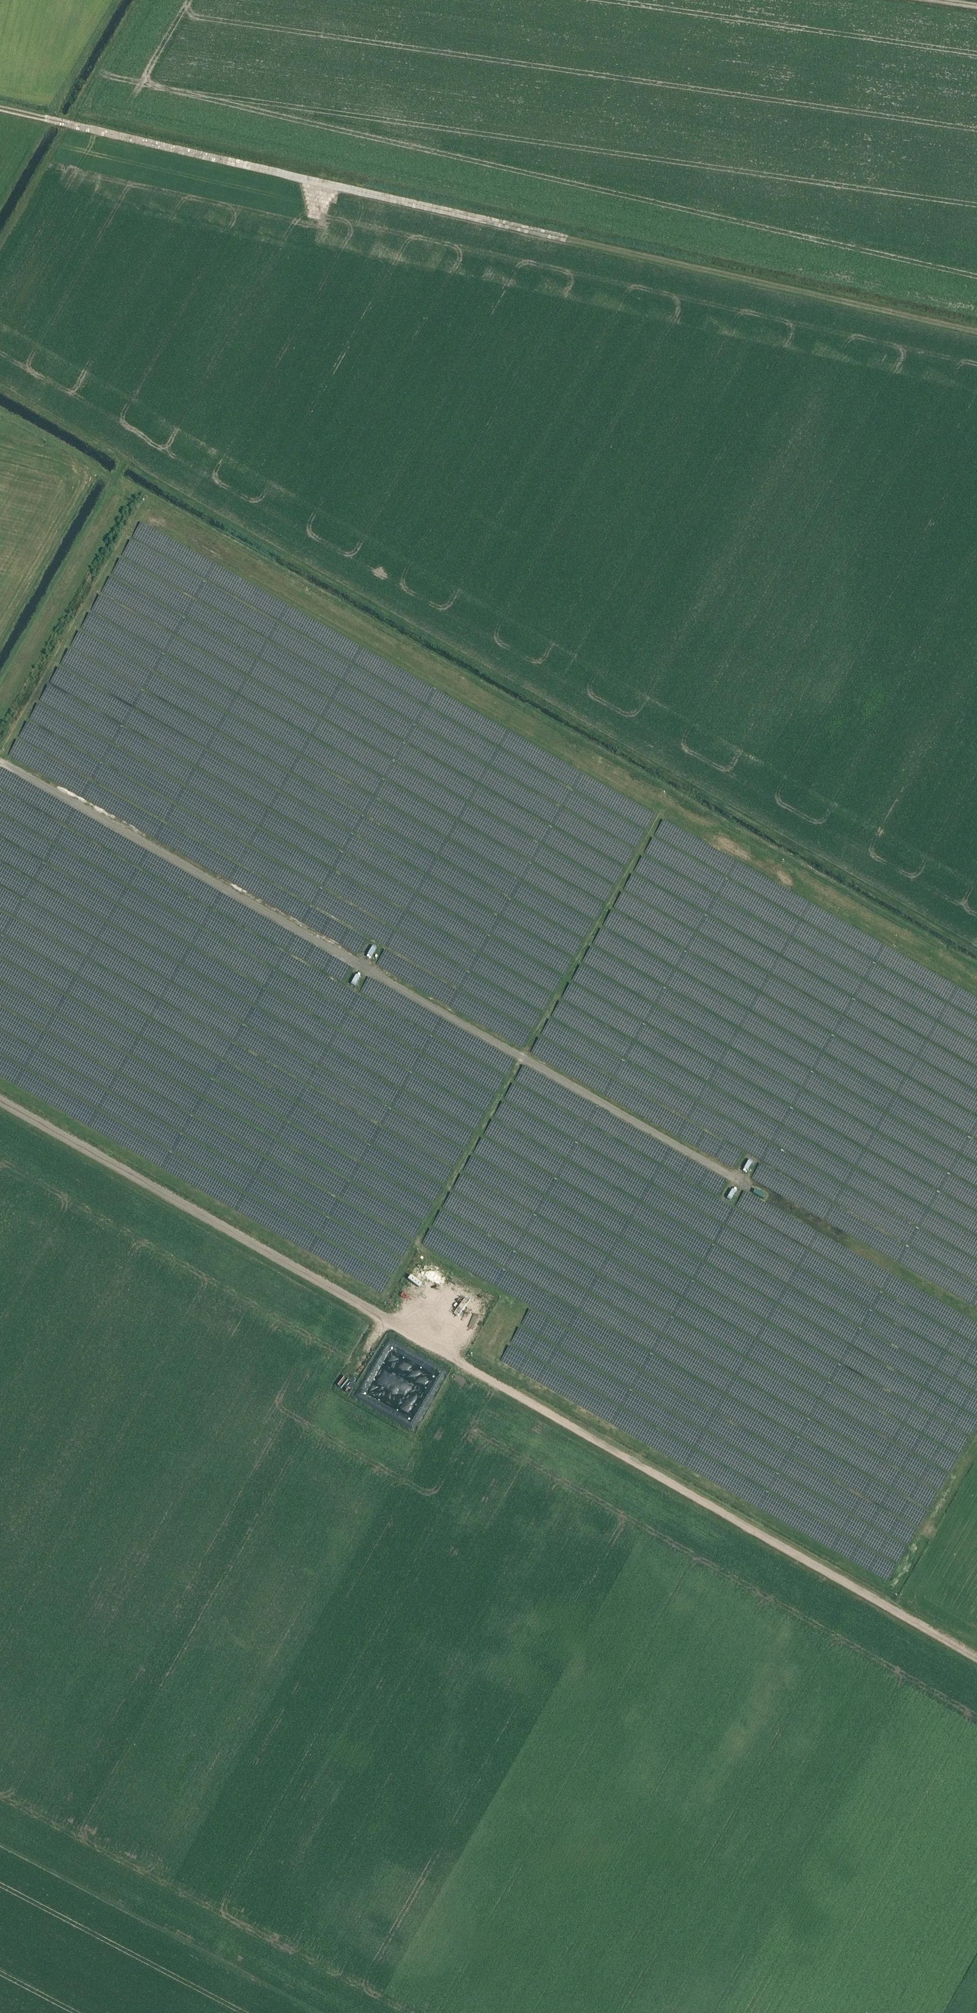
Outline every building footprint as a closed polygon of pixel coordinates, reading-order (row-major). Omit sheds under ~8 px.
[(747,1171),(751,1162),(746,1159),(742,1169),(747,1171)] [(961,1510),(956,1509),(957,1504),(950,1502),(947,1514),(959,1517),(961,1510)] [(940,1525),(942,1512),(934,1511),(932,1523),(940,1525)]
